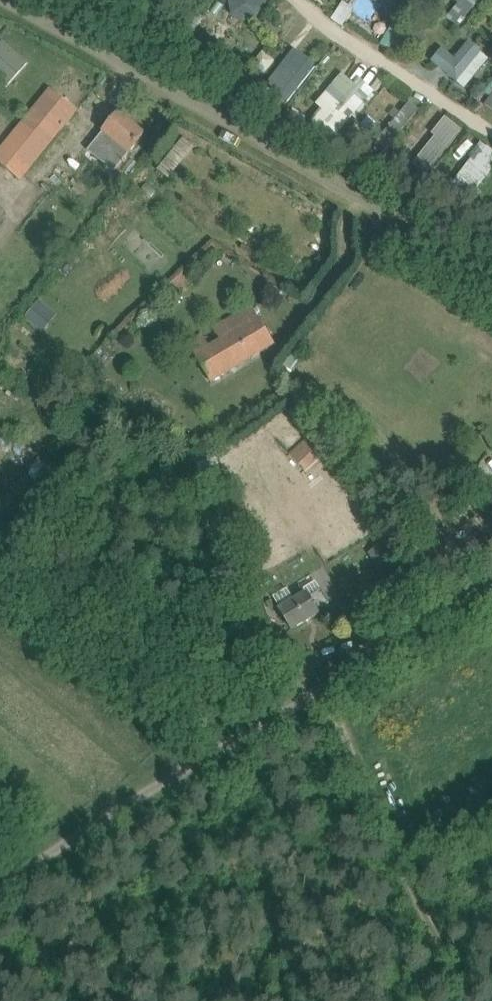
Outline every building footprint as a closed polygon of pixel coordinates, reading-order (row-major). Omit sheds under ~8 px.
[(226,11),(252,26),(267,0),(232,0),(226,11)] [(344,26),(355,7),(344,0),(333,19),(344,26)] [(392,10),(397,0),(372,0),(392,10)] [(350,21),(363,28),(370,16),(357,8),(350,21)] [(467,88),(490,56),(467,40),(455,57),(442,47),(430,63),(467,88)] [(4,42),(0,46),(0,77),(9,86),(29,64),(4,42)] [(263,84),(286,104),(317,66),(294,47),(263,84)] [(333,139),(376,91),(358,76),(353,81),(343,72),(315,103),(321,108),(311,119),(333,139)] [(38,106),(0,153),(0,162),(22,180),(65,127),(77,111),(51,90),(38,106)] [(119,113),(103,132),(106,134),(95,147),(105,155),(115,143),(129,155),(145,135),(119,113)] [(179,136),(159,172),(172,179),(193,144),(179,136)] [(442,194),(461,209),(491,171),(491,149),(484,142),(442,194)] [(41,302),(26,319),(41,332),(56,315),(41,302)] [(189,343),(212,382),(275,344),(252,307),(214,330),(220,339),(209,346),(202,334),(189,343)] [(320,428),(318,429),(291,454),(306,470),(335,444),(320,428)] [(330,604),(326,598),(322,591),(311,597),(308,591),(279,607),(293,630),(319,614),(317,611),(330,604)]
